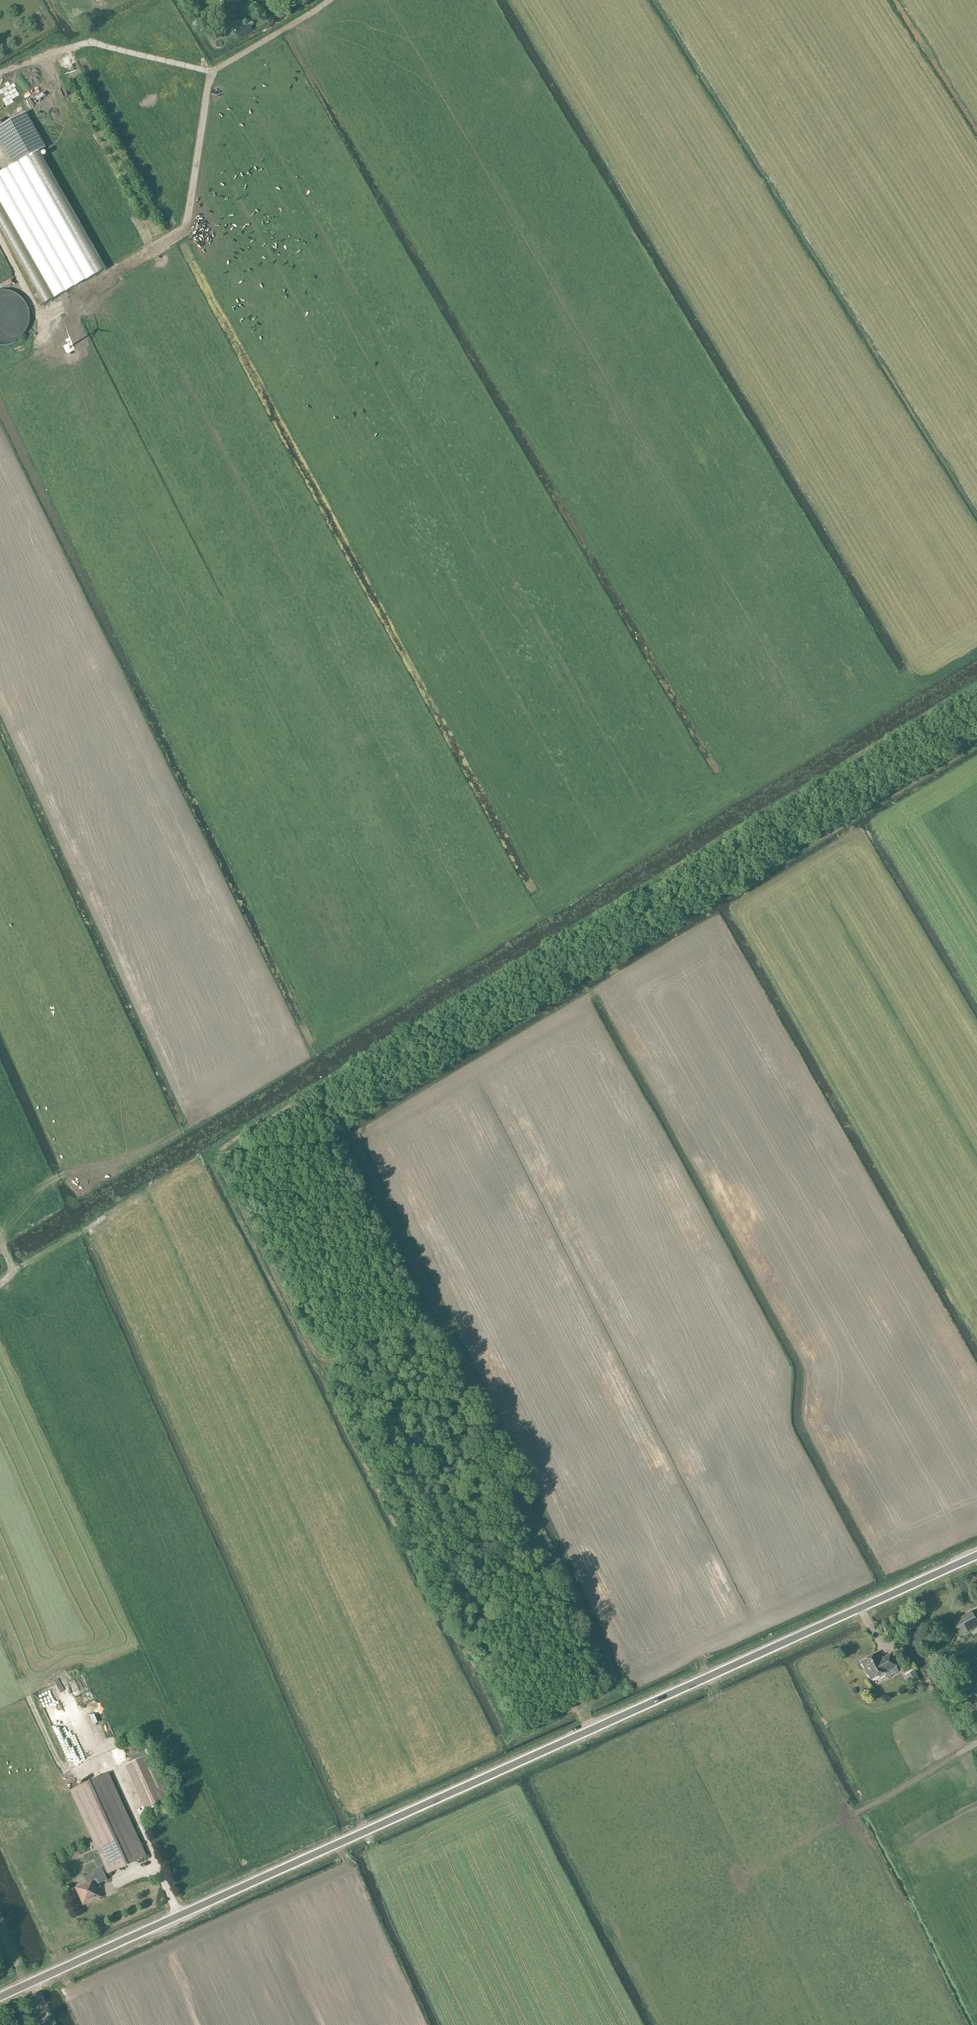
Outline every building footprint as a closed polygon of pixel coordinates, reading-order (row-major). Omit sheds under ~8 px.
[(247,26),(234,33),(237,39),(251,32),(247,26)] [(0,174),(0,225),(45,305),(106,270),(39,152),(46,148),(26,113),(0,128),(0,142),(14,166),(0,174)] [(976,1620),(972,1613),(954,1623),(961,1636),(976,1627),(976,1620)] [(879,1661),(876,1654),(862,1662),(871,1680),(878,1676),(879,1678),(886,1675),(887,1677),(897,1672),(894,1666),(895,1666),(890,1655),(879,1661)] [(920,1681),(914,1670),(905,1675),(910,1686),(920,1681)] [(148,1746),(128,1755),(132,1763),(151,1754),(148,1746)] [(172,1800),(151,1754),(132,1763),(126,1766),(146,1811),(172,1800)] [(98,1884),(107,1880),(104,1874),(107,1872),(108,1874),(146,1856),(108,1773),(70,1791),(100,1856),(93,1859),(98,1870),(83,1877),(86,1883),(75,1888),(79,1897),(80,1896),(84,1904),(99,1897),(96,1890),(97,1889),(99,1885),(98,1884)]
